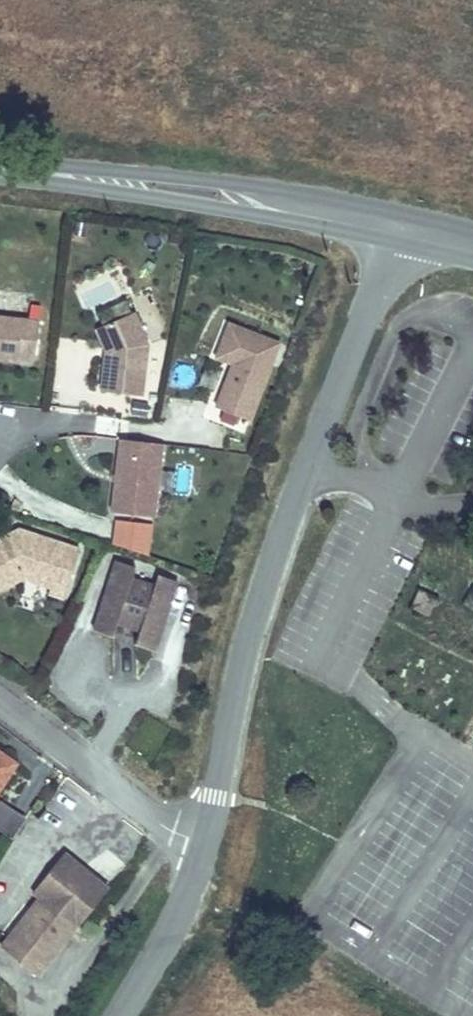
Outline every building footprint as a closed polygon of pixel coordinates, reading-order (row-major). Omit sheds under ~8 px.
[(120,271),(75,284),(83,312),(128,299),(120,271)] [(141,399),(147,349),(132,316),(102,330),(111,351),(110,359),(105,359),(101,394),(141,399)] [(40,320),(0,317),(0,362),(20,363),(20,361),(36,362),(40,320)] [(253,418),(283,341),(233,321),(220,355),(236,362),(240,363),(235,374),(232,372),(219,404),(253,418)] [(111,351),(102,330),(96,333),(106,355),(105,359),(110,359),(111,351)] [(156,519),(164,447),(121,442),(113,514),(156,519)] [(148,558),(152,527),(117,522),(113,547),(148,558)] [(81,551),(20,532),(0,542),(0,592),(24,580),(53,589),(57,578),(71,582),(81,551)] [(153,653),(177,584),(158,578),(155,588),(132,580),(136,570),(116,563),(93,632),(112,639),(117,625),(139,632),(134,647),(153,653)] [(66,600),(71,582),(57,578),(53,589),(51,595),(66,600)] [(19,762),(0,750),(0,790),(19,762)] [(27,816),(2,799),(0,802),(0,804),(13,812),(2,829),(13,837),(27,816)] [(13,812),(0,804),(0,828),(2,829),(13,812)] [(110,890),(67,854),(36,893),(40,897),(1,945),(39,977),(110,890)]
